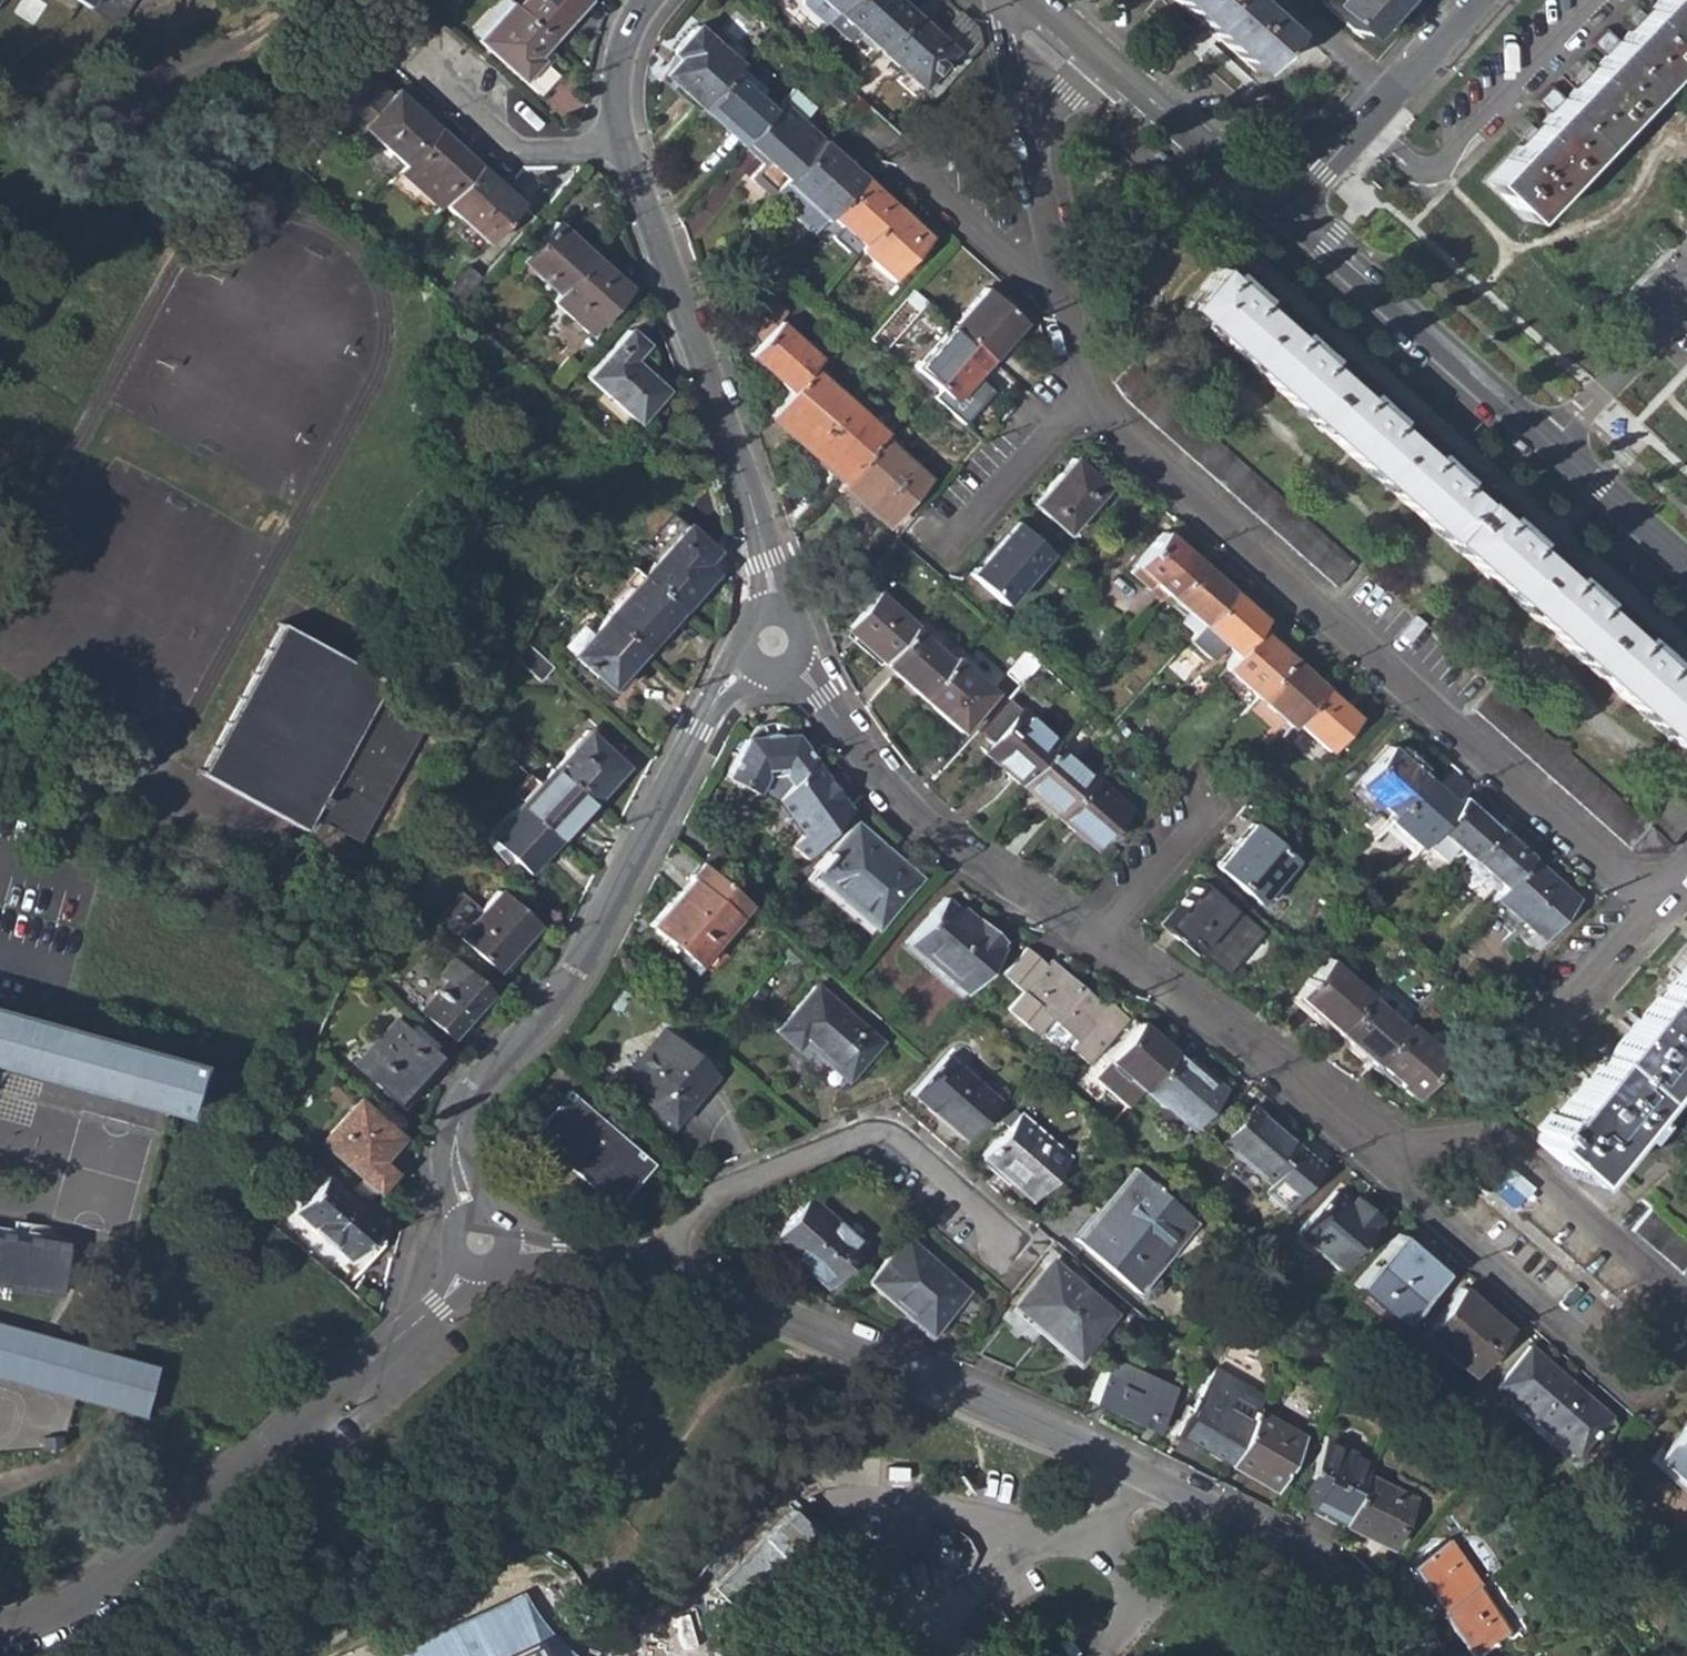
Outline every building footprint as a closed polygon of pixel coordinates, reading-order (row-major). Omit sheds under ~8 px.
[(514,5),(549,37),(584,0),(519,0),(514,5)] [(834,13),(836,11),(846,0),(820,0),(834,13)] [(878,48),(912,9),(902,0),(846,0),(836,11),(834,13),(828,21),(847,38),(856,28),(878,48)] [(1252,68),(1287,30),(1254,0),(1176,0),(1252,68)] [(1357,34),(1388,0),(1319,0),(1357,34)] [(1418,13),(1429,1),(1428,0),(1404,0),(1418,13)] [(1522,219),(1686,49),(1686,0),(1655,0),(1481,180),(1522,219)] [(477,38),(533,90),(552,71),(543,61),(550,54),(541,46),(549,37),(514,5),(511,1),(477,38)] [(878,48),(919,85),(953,46),(912,9),(878,48)] [(662,70),(700,105),(730,71),(738,62),(695,22),(677,42),(675,48),(678,53),(662,70)] [(1174,36),(1185,46),(1197,32),(1187,22),(1174,36)] [(362,125),(403,165),(439,126),(416,104),(410,111),(366,71),(332,108),(357,130),(362,125)] [(700,105),(742,142),(772,109),(776,103),(764,92),(760,97),(730,71),(700,105)] [(772,109),(742,142),(756,155),(760,152),(767,159),(764,162),(751,175),(770,193),(820,138),(780,100),(776,103),(772,109)] [(398,169),(438,207),(443,202),(479,163),(439,126),(403,165),(398,169)] [(820,138),(770,193),(809,231),(827,211),(860,175),(820,138)] [(767,159),(760,152),(756,155),(764,162),(767,159)] [(463,211),(491,236),(521,203),(479,163),(443,202),(457,217),(463,211)] [(860,175),(827,211),(840,223),(828,235),(851,255),(858,248),(895,206),(860,175)] [(858,248),(889,278),(927,235),(895,206),(858,248)] [(521,258),(557,292),(593,252),(557,219),(521,258)] [(557,292),(594,326),(630,287),(593,252),(557,292)] [(1686,756),(1686,687),(1657,661),(1660,658),(1630,631),(1628,635),(1588,599),(1590,596),(1563,570),(1560,573),(1520,539),(1523,535),(1494,509),(1491,513),(1453,478),(1456,475),(1427,449),(1424,452),(1384,416),(1387,413),(1358,387),(1355,390),(1316,355),(1319,353),(1290,326),(1286,329),(1249,295),(1252,292),(1229,271),(1224,275),(1216,266),(1182,305),(1686,756)] [(437,294),(450,306),(476,280),(462,267),(444,286),(437,294)] [(444,286),(434,276),(426,284),(437,294),(444,286)] [(951,323),(989,357),(1020,321),(983,286),(951,323)] [(769,369),(788,385),(808,363),(818,353),(828,341),(817,331),(805,343),(778,317),(786,308),(774,297),(748,323),(766,340),(758,350),(773,363),(769,369)] [(914,363),(951,397),(989,357),(951,323),(914,363)] [(587,376),(634,420),(662,389),(629,358),(644,342),(630,329),(587,376)] [(847,399),(808,363),(788,385),(764,411),(803,446),(847,399)] [(1128,403),(1333,587),(1353,565),(1129,364),(1113,382),(1128,403)] [(803,446),(841,480),(881,437),(885,433),(847,399),(803,446)] [(841,480),(887,521),(926,477),(881,437),(841,480)] [(1030,503),(1061,532),(1101,488),(1069,458),(1030,503)] [(967,573),(1000,602),(1045,551),(1013,522),(967,573)] [(639,578),(679,611),(710,573),(701,564),(712,552),(683,527),(639,578)] [(1131,563),(1164,594),(1194,559),(1161,530),(1131,563)] [(1164,594),(1199,623),(1228,590),(1194,559),(1164,594)] [(604,619),(643,652),(679,611),(639,578),(604,619)] [(567,586),(558,580),(550,590),(557,597),(567,586)] [(844,627),(881,661),(912,626),(914,623),(877,589),(844,627)] [(1199,623),(1231,652),(1253,626),(1260,619),(1228,590),(1199,623)] [(572,657),(610,691),(643,652),(604,619),(590,636),(572,657)] [(308,811),(356,837),(421,716),(377,692),(385,677),(283,622),(201,772),(300,826),(308,811)] [(949,660),(912,626),(881,661),(919,695),(949,660)] [(1288,656),(1253,626),(1231,652),(1220,663),(1254,694),(1288,656)] [(579,627),(562,648),(572,657),(590,636),(579,627)] [(514,657),(537,680),(550,665),(523,639),(514,657)] [(1001,672),(1015,685),(1036,662),(1021,649),(1001,672)] [(1254,694),(1287,724),(1291,720),(1320,688),(1321,686),(1288,656),(1254,694)] [(919,695),(957,729),(990,691),(953,657),(949,660),(919,695)] [(1320,688),(1291,720),(1323,749),(1353,717),(1320,688)] [(993,762),(1018,783),(1053,743),(1054,741),(1015,707),(985,741),(1000,754),(993,762)] [(726,775),(756,790),(765,775),(764,770),(781,769),(779,775),(787,784),(810,758),(788,728),(770,721),(755,727),(748,735),(726,775)] [(552,767),(590,801),(624,764),(587,729),(552,767)] [(1018,783),(1054,816),(1091,775),(1054,741),(1053,743),(1018,783)] [(1351,782),(1385,813),(1418,776),(1384,745),(1351,782)] [(810,758),(787,784),(775,798),(801,833),(790,846),(804,857),(848,807),(810,758)] [(519,803),(555,838),(590,801),(552,767),(519,803)] [(1054,816),(1092,851),(1129,809),(1091,775),(1054,816)] [(1421,839),(1451,805),(1418,776),(1385,813),(1382,816),(1415,845),(1421,839)] [(1645,824),(1667,844),(1686,821),(1686,796),(1676,787),(1645,824)] [(1451,805),(1421,839),(1441,858),(1452,845),(1466,857),(1493,827),(1459,796),(1451,805)] [(487,835),(524,870),(555,838),(519,803),(487,835)] [(831,885),(875,924),(910,884),(877,855),(882,850),(851,822),(807,872),(827,891),(831,885)] [(1254,900),(1268,912),(1283,896),(1269,883),(1290,861),(1250,825),(1212,864),(1253,902),(1254,900)] [(1466,857),(1500,885),(1526,856),(1493,827),(1466,857)] [(1489,897),(1537,940),(1574,898),(1526,856),(1500,885),(1489,897)] [(650,923),(695,963),(748,904),(701,863),(688,875),(650,923)] [(1200,955),(1220,973),(1254,934),(1198,883),(1160,926),(1178,942),(1184,936),(1202,953),(1200,955)] [(464,941),(496,972),(538,926),(506,895),(464,941)] [(905,940),(966,993),(1004,949),(999,944),(1003,940),(978,918),(974,923),(944,896),(905,940)] [(1044,966),(1023,947),(999,975),(1020,993),(1005,1010),(1031,1033),(1034,1030),(1060,1052),(1064,1047),(1085,1066),(1094,1056),(1103,1045),(1126,1020),(1105,1001),(1099,1009),(1046,963),(1044,966)] [(1293,996),(1332,1032),(1364,998),(1366,994),(1327,958),(1293,996)] [(419,1010),(449,1038),(490,993),(454,959),(440,974),(447,980),(419,1010)] [(1577,1177),(1686,1052),(1686,966),(1558,1114),(1555,1111),(1541,1126),(1545,1130),(1537,1139),(1577,1177)] [(802,1038),(847,1077),(878,1040),(816,986),(777,1033),(794,1047),(802,1038)] [(1399,1029),(1364,998),(1332,1032),(1367,1065),(1371,1062),(1399,1029)] [(348,1058),(395,1101),(411,1084),(403,1077),(429,1049),(390,1013),(348,1058)] [(175,1120),(189,1070),(0,1018),(0,1072),(165,1117),(175,1120)] [(1143,1086),(1172,1052),(1138,1022),(1112,1052),(1103,1045),(1094,1056),(1102,1063),(1091,1077),(1125,1107),(1143,1086)] [(1371,1062),(1394,1081),(1391,1084),(1406,1099),(1446,1051),(1446,1041),(1436,1034),(1428,1035),(1422,1042),(1404,1025),(1399,1029),(1371,1062)] [(620,1076),(670,1119),(711,1071),(661,1028),(620,1076)] [(1182,1114),(1193,1124),(1224,1088),(1206,1073),(1203,1076),(1195,1067),(1189,1057),(1184,1064),(1172,1052),(1143,1086),(1146,1089),(1143,1092),(1161,1109),(1165,1105),(1179,1118),(1182,1114)] [(909,1096),(957,1139),(992,1101),(943,1057),(909,1096)] [(570,1153),(610,1187),(640,1153),(565,1088),(528,1132),(562,1161),(570,1153)] [(320,1140),(375,1190),(392,1171),(377,1157),(404,1126),(365,1090),(320,1140)] [(1259,1191),(1280,1209),(1317,1167),(1249,1109),(1218,1144),(1265,1184),(1259,1191)] [(979,1156),(1028,1198),(1065,1156),(1016,1113),(979,1156)] [(279,1215),(347,1277),(379,1242),(385,1215),(326,1162),(279,1215)] [(1085,1247),(1146,1301),(1156,1300),(1165,1290),(1163,1282),(1148,1270),(1193,1218),(1135,1168),(1098,1209),(1108,1219),(1085,1247)] [(1297,1231),(1338,1268),(1382,1217),(1357,1194),(1348,1202),(1334,1188),(1297,1231)] [(779,1240),(832,1288),(869,1248),(816,1200),(779,1240)] [(1686,1276),(1686,1234),(1653,1204),(1631,1228),(1686,1276)] [(0,1231),(0,1282),(57,1291),(65,1241),(0,1231)] [(1353,1281),(1398,1322),(1444,1271),(1398,1232),(1353,1281)] [(872,1283),(934,1335),(972,1290),(910,1238),(872,1283)] [(1014,1302),(1073,1354),(1110,1313),(1051,1260),(1014,1302)] [(1448,1350),(1469,1368),(1507,1326),(1461,1286),(1426,1324),(1452,1346),(1448,1350)] [(144,1417),(158,1367),(112,1354),(0,1322),(0,1376),(74,1397),(144,1417)] [(1494,1383),(1572,1452),(1602,1418),(1572,1391),(1576,1386),(1529,1344),(1494,1383)] [(1095,1402),(1156,1432),(1177,1388),(1116,1359),(1095,1402)] [(1181,1437),(1228,1465),(1259,1412),(1265,1401),(1218,1374),(1181,1437)] [(1305,1439),(1259,1412),(1228,1465),(1274,1491),(1305,1439)] [(1686,1491),(1686,1418),(1651,1459),(1686,1491)] [(1294,1500),(1343,1525),(1369,1473),(1376,1459),(1327,1434),(1294,1500)] [(1343,1525),(1394,1550),(1420,1499),(1369,1473),(1343,1525)] [(1410,1566),(1441,1613),(1481,1587),(1451,1540),(1410,1566)] [(1468,1640),(1478,1655),(1512,1635),(1481,1587),(1441,1613),(1461,1645),(1468,1640)] [(553,1632),(528,1593),(387,1655),(583,1655),(553,1632)]
